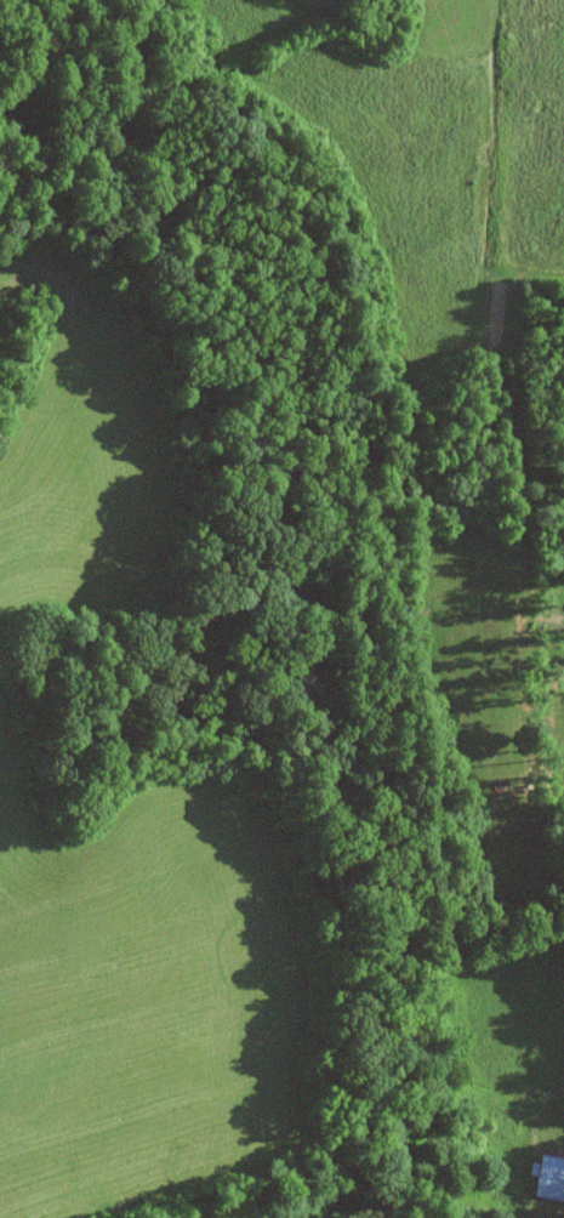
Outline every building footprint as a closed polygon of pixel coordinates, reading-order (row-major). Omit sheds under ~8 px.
[(527,1196),(559,1197),(561,1155),(531,1154),(531,1161),(523,1161),(522,1173),(528,1173),(527,1196)]
